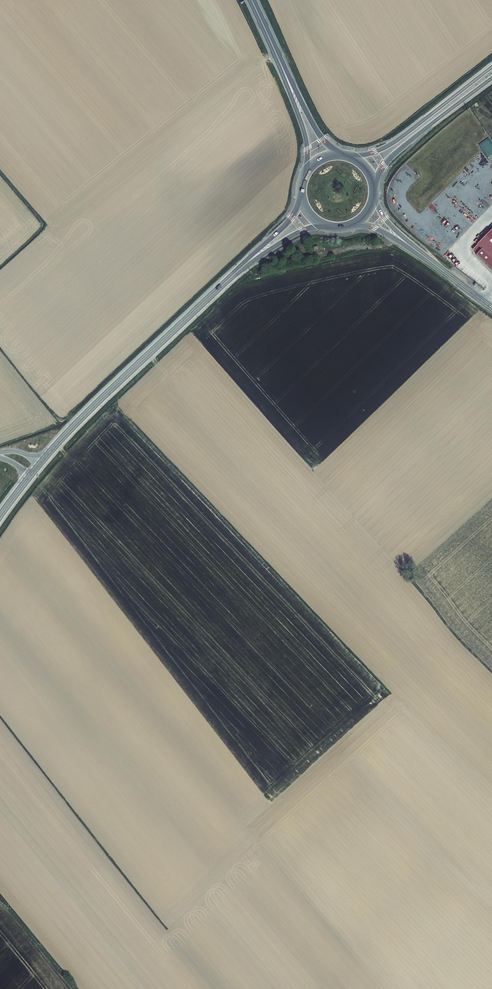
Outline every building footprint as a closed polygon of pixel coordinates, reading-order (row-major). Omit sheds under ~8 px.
[(478,243),(479,244),(475,248),(479,252),(477,254),(491,269),(491,230),(478,243)]
